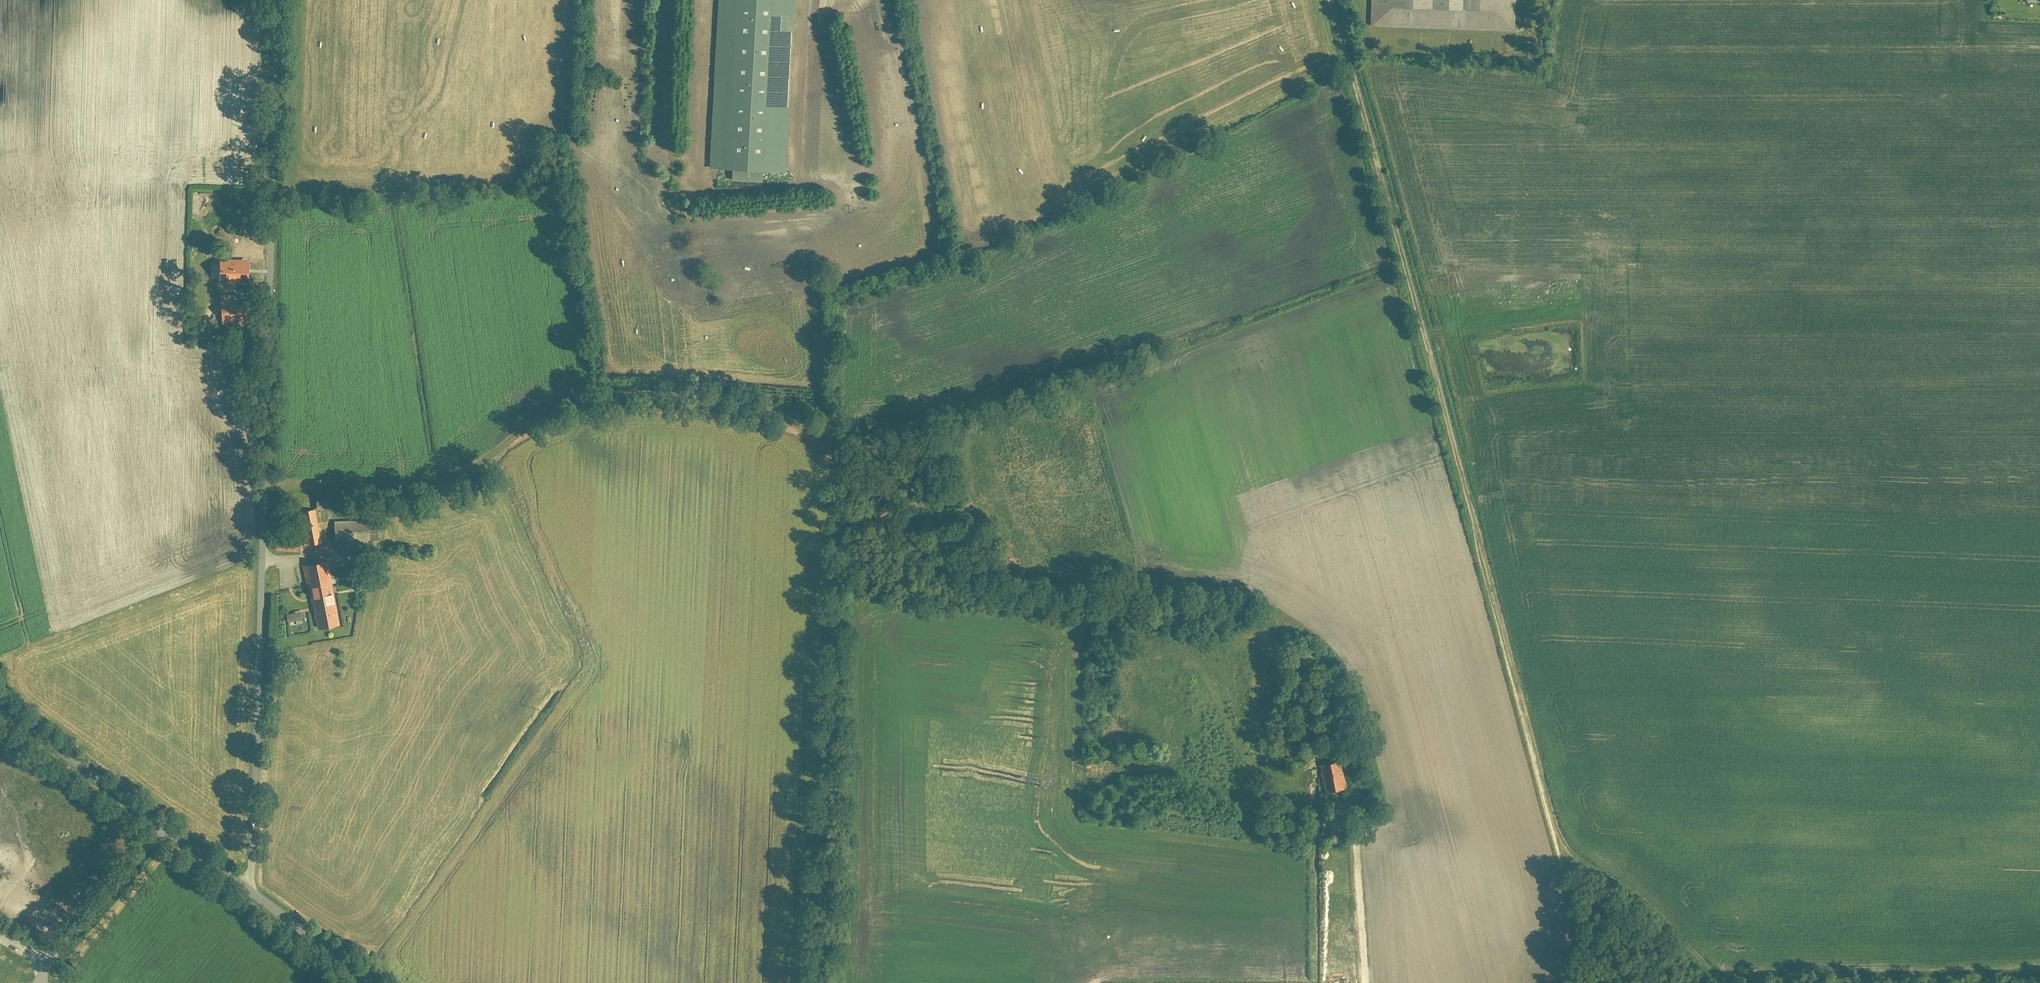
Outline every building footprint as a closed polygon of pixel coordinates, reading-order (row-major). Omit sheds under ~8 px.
[(726,167),(726,182),(761,183),(761,169),(785,170),(792,0),(717,0),(710,166),(726,167)] [(1513,32),(1514,0),(1368,0),(1367,28),(1513,32)] [(222,261),(222,281),(247,281),(248,261),(222,261)] [(221,296),(223,324),(251,322),(250,304),(235,305),(234,295),(221,296)] [(296,513),(305,545),(322,540),(313,508),(296,513)] [(334,522),(334,541),(365,540),(364,522),(334,522)] [(326,561),(300,566),(313,630),(339,625),(326,561)] [(1341,760),(1315,767),(1325,805),(1351,798),(1341,760)]
